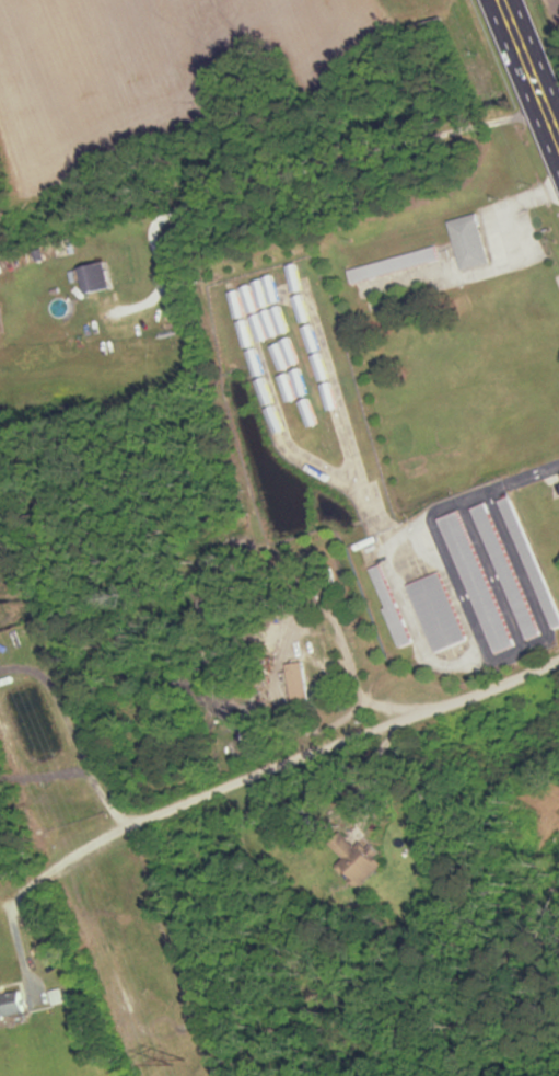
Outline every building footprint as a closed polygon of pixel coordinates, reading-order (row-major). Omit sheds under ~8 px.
[(449,221),(462,271),(490,264),(478,214),(449,221)] [(349,269),(352,283),(439,262),(436,248),(349,269)] [(114,287),(107,262),(82,269),(89,294),(114,287)] [(488,503),(474,509),(526,641),(540,635),(488,503)] [(461,511),(441,518),(493,655),(512,648),(461,511)] [(413,643),(381,566),(369,570),(401,648),(413,643)] [(467,641),(440,573),(408,585),(434,653),(467,641)] [(289,664),(292,703),(308,702),(305,663),(289,664)] [(356,846),(342,831),(330,842),(346,858),(340,864),(360,885),(385,861),(364,838),(356,846)] [(26,1012),(21,990),(0,994),(0,1018),(26,1012)]
